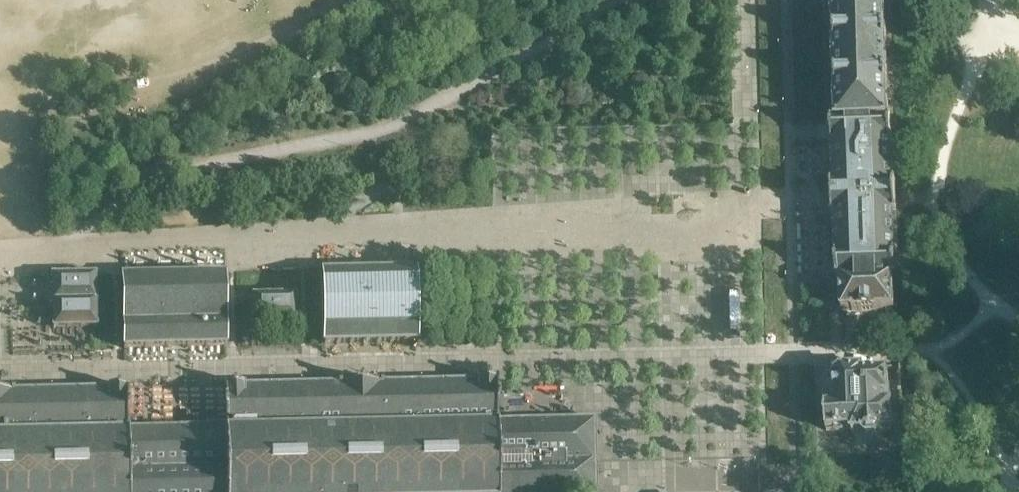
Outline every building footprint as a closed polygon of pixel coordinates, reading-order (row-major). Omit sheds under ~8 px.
[(892,120),(889,120),(885,0),(833,0),(834,1),(838,120),(837,120),(837,122),(831,122),(832,127),(831,127),(832,141),(832,146),(833,145),(834,185),(831,185),(831,186),(827,190),(827,211),(832,214),(832,216),(836,216),(837,256),(836,256),(836,261),(837,275),(837,280),(842,280),(843,311),(853,311),(853,312),(884,311),(884,310),(895,310),(894,278),(897,278),(895,214),(897,214),(896,182),(894,182),(892,120)] [(417,342),(417,270),(324,272),(325,344),(417,342)] [(227,346),(225,274),(123,276),(124,348),(227,346)] [(96,301),(96,284),(96,275),(52,275),(53,301),(96,301)] [(297,322),(297,306),(297,295),(253,296),(253,323),(297,322)] [(97,327),(96,301),(53,301),(53,328),(97,327)] [(893,433),(891,395),(890,395),(889,373),(877,374),(876,367),(862,368),(862,370),(842,371),(835,379),(836,407),(826,408),(827,431),(852,429),(853,435),(863,434),(866,438),(878,437),(882,433),(893,433)] [(499,463),(498,420),(497,380),(477,381),(478,429),(458,429),(437,430),(419,430),(398,431),(397,383),(383,383),(383,382),(356,383),(357,431),(327,491),(499,491),(499,463)] [(458,429),(457,381),(436,382),(437,430),(458,429)] [(478,429),(477,381),(476,381),(457,381),(458,429),(478,429)] [(419,430),(418,382),(397,383),(398,431),(419,430)] [(437,430),(436,382),(418,382),(419,430),(437,430)] [(357,431),(356,383),(338,383),(338,384),(321,384),(322,432),(357,431)] [(322,432),(321,384),(284,385),(285,433),(322,432)] [(245,434),(244,385),(225,386),(226,426),(226,434),(245,434)] [(285,433),(284,385),(245,386),(245,385),(244,385),(245,434),(285,433)] [(129,428),(128,388),(108,388),(108,389),(109,437),(130,436),(129,428)] [(109,437),(108,389),(70,390),(72,438),(109,437)] [(32,391),(14,391),(14,390),(7,391),(0,391),(0,439),(33,438),(32,391)] [(72,438),(70,390),(32,391),(33,438),(72,438)] [(596,461),(595,418),(530,420),(531,462),(596,461)] [(531,462),(530,420),(498,420),(499,463),(531,462)] [(226,434),(226,426),(129,428),(130,436),(131,491),(227,491),(226,434)] [(245,434),(226,434),(227,491),(327,491),(357,431),(322,432),(285,433),(245,434)] [(130,436),(109,437),(72,438),(33,438),(0,439),(0,491),(131,491),(130,436)] [(596,461),(531,462),(532,491),(597,491),(596,461)] [(531,462),(499,463),(499,491),(532,491),(531,462)]
